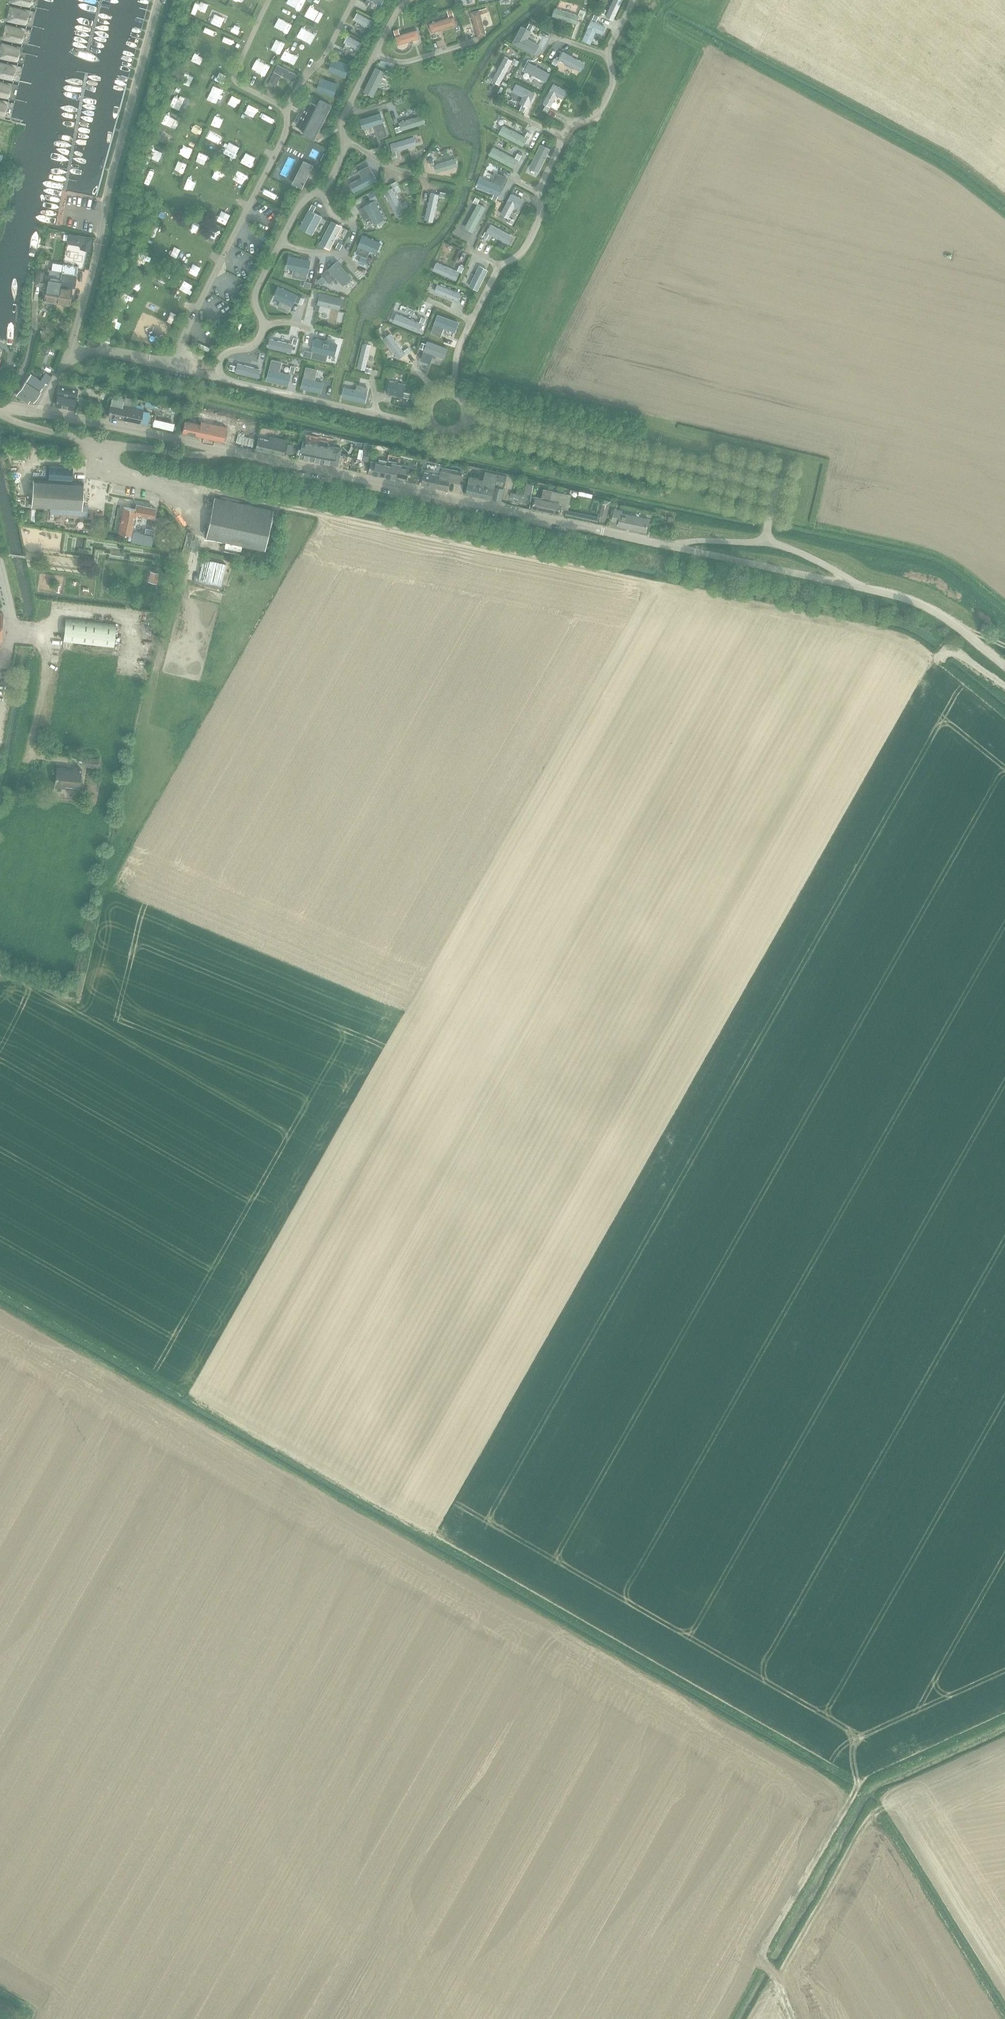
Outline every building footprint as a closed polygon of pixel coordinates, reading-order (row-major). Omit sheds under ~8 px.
[(266,1),(264,0),(249,0),(246,6),(261,12),(266,1)] [(21,11),(11,8),(8,20),(18,23),(25,23),(28,13),(21,11)] [(489,38),(496,37),(493,11),(480,13),(481,19),(487,19),(489,38)] [(564,12),(563,21),(589,25),(591,15),(564,12)] [(245,31),(248,18),(234,15),(232,28),(245,31)] [(362,21),(372,24),(374,17),(364,15),(362,21)] [(464,18),(441,24),(444,33),(467,26),(464,18)] [(16,29),(7,26),(4,38),(13,41),(21,41),(24,31),(16,29)] [(411,46),(430,40),(427,31),(408,37),(411,46)] [(2,44),(0,54),(0,57),(9,59),(17,60),(19,50),(12,47),(2,44)] [(568,61),(565,59),(563,62),(577,73),(581,67),(589,73),(593,67),(574,53),(568,61)] [(266,54),(261,60),(275,71),(280,65),(266,54)] [(513,84),(516,72),(525,74),(528,62),(511,57),(505,82),(513,84)] [(0,64),(0,77),(5,78),(12,79),(15,69),(8,66),(0,64)] [(396,74),(386,70),(376,93),(387,98),(396,74)] [(0,83),(0,96),(8,96),(10,86),(3,84),(0,83)] [(532,97),(529,106),(540,109),(546,92),(525,85),(523,94),(532,97)] [(562,86),(553,105),(558,108),(554,114),(570,122),(573,117),(567,114),(577,93),(562,86)] [(309,98),(296,126),(304,130),(302,134),(314,140),(331,105),(320,99),(318,103),(309,98)] [(258,121),(261,111),(253,109),(251,119),(258,121)] [(409,122),(410,127),(404,129),(405,133),(437,125),(434,116),(409,122)] [(535,147),(539,140),(513,127),(509,134),(535,147)] [(405,154),(429,146),(426,137),(402,145),(405,154)] [(528,170),(531,162),(501,149),(498,158),(528,170)] [(467,171),(466,152),(441,153),(442,161),(439,161),(440,171),(467,171)] [(449,196),(439,193),(433,220),(443,222),(448,198),(455,200),(456,194),(450,193),(449,196)] [(532,202),(519,195),(508,215),(522,223),(532,202)] [(469,225),(481,231),(492,206),(480,201),(469,225)] [(388,206),(368,209),(372,227),(391,224),(388,206)] [(250,248),(261,230),(252,224),(240,241),(250,248)] [(493,234),(518,247),(523,237),(498,225),(493,234)] [(67,240),(66,244),(81,246),(80,249),(91,250),(93,237),(68,234),(68,235),(67,240)] [(465,282),(469,273),(443,262),(440,272),(465,282)] [(62,276),(57,303),(70,305),(73,287),(75,287),(79,265),(63,263),(62,271),(61,271),(60,276),(62,276)] [(328,282),(332,288),(339,282),(352,298),(366,286),(345,263),(331,275),(333,278),(328,282)] [(37,270),(34,285),(47,287),(44,300),(57,303),(62,276),(60,276),(59,276),(60,272),(61,271),(51,269),(51,270),(50,270),(49,275),(45,274),(45,272),(37,270)] [(439,283),(436,291),(467,303),(470,295),(439,283)] [(333,312),(333,319),(340,319),(340,310),(354,311),(354,305),(348,304),(348,295),(328,294),(327,311),(333,312)] [(313,309),(312,327),(322,327),(322,309),(313,309)] [(402,325),(430,332),(433,323),(405,315),(402,325)] [(436,342),(431,363),(443,365),(444,357),(456,360),(457,354),(452,353),(454,346),(436,342)] [(378,371),(380,345),(368,345),(367,370),(378,371)] [(31,374),(17,394),(27,401),(28,398),(33,401),(45,383),(46,384),(51,377),(45,373),(40,380),(35,376),(31,374)] [(71,382),(61,380),(55,405),(73,409),(77,389),(70,388),(71,382)] [(143,409),(134,407),(131,407),(128,406),(127,409),(122,407),(124,398),(112,396),(108,416),(140,423),(143,409)] [(223,441),(227,427),(228,420),(201,414),(200,416),(202,417),(201,425),(185,421),(182,433),(223,441)] [(154,419),(153,426),(173,430),(174,423),(154,419)] [(284,455),(287,445),(288,439),(271,436),(270,440),(259,437),(257,449),(284,455)] [(304,440),(301,457),(325,462),(330,463),(331,463),(336,464),(338,465),(341,448),(328,445),(329,441),(320,439),(319,444),(314,443),(306,441),(304,440)] [(14,452),(15,465),(28,464),(26,451),(14,452)] [(407,478),(408,469),(409,466),(399,464),(399,461),(388,459),(388,461),(379,459),(378,462),(372,461),(370,473),(395,478),(396,476),(407,478)] [(33,479),(31,506),(82,509),(84,483),(72,482),(73,468),(49,466),(48,480),(33,479)] [(424,475),(422,484),(423,485),(423,484),(448,489),(450,481),(452,481),(460,483),(463,472),(451,470),(445,468),(441,468),(440,475),(432,474),(425,472),(424,475)] [(502,500),(504,490),(508,476),(486,471),(484,479),(470,476),(467,493),(493,499),(493,498),(502,500)] [(568,509),(570,500),(571,495),(543,489),(542,498),(535,496),(533,508),(559,513),(560,508),(568,509)] [(225,496),(242,499),(243,493),(225,491),(225,496)] [(214,497),(206,537),(265,550),(273,510),(214,497)] [(606,522),(610,501),(604,499),(603,504),(606,504),(604,512),(601,512),(600,520),(606,522)] [(137,514),(154,518),(156,509),(136,505),(135,509),(124,506),(119,532),(131,534),(134,518),(136,519),(137,514)] [(619,526),(646,531),(649,518),(622,512),(622,510),(615,509),(612,520),(619,522),(619,526)] [(133,532),(131,542),(151,546),(153,536),(144,534),(133,532)] [(187,533),(182,552),(188,554),(193,535),(187,533)] [(226,564),(204,559),(199,580),(221,585),(226,564)] [(156,582),(169,585),(172,574),(159,571),(156,582)] [(78,651),(79,643),(126,649),(129,632),(74,625),(71,650),(78,651)] [(86,765),(98,767),(99,760),(87,758),(86,765)] [(57,768),(55,785),(65,786),(65,783),(79,784),(81,768),(73,767),(72,769),(57,768)]
